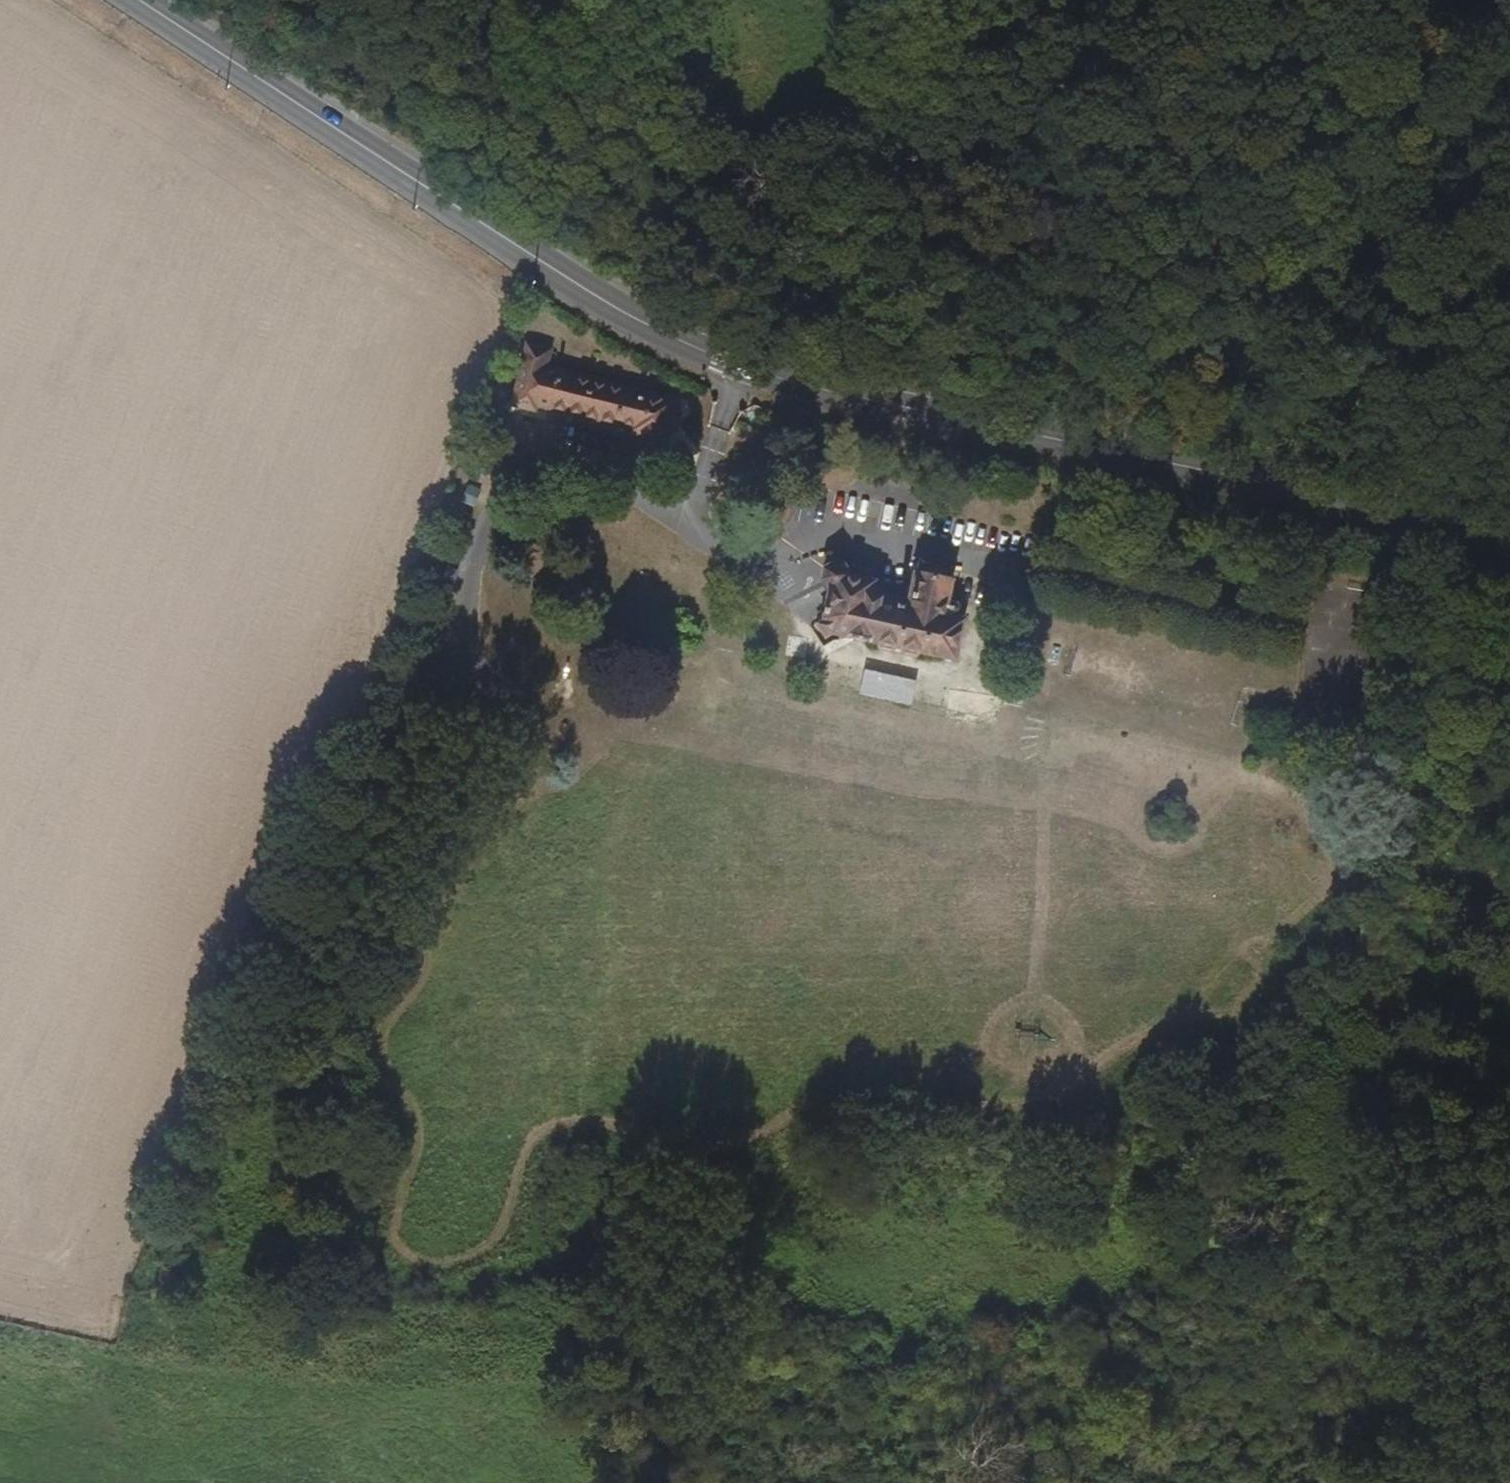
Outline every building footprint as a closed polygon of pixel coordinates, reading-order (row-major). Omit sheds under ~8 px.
[(549,418),(564,371),(543,365),(528,411),(549,418)] [(677,410),(564,371),(549,418),(576,426),(580,416),(644,436),(642,446),(679,455),(684,422),(674,419),(677,410)] [(958,660),(967,619),(957,617),(963,580),(953,578),(955,563),(922,560),(919,572),(908,572),(906,591),(876,585),(878,570),(854,566),(850,578),(831,562),(819,575),(831,585),(828,605),(808,613),(806,625),(811,635),(824,639),(837,633),(857,638),(857,645),(873,648),(875,640),(890,643),(889,653),(906,659),(911,651),(958,660)]
